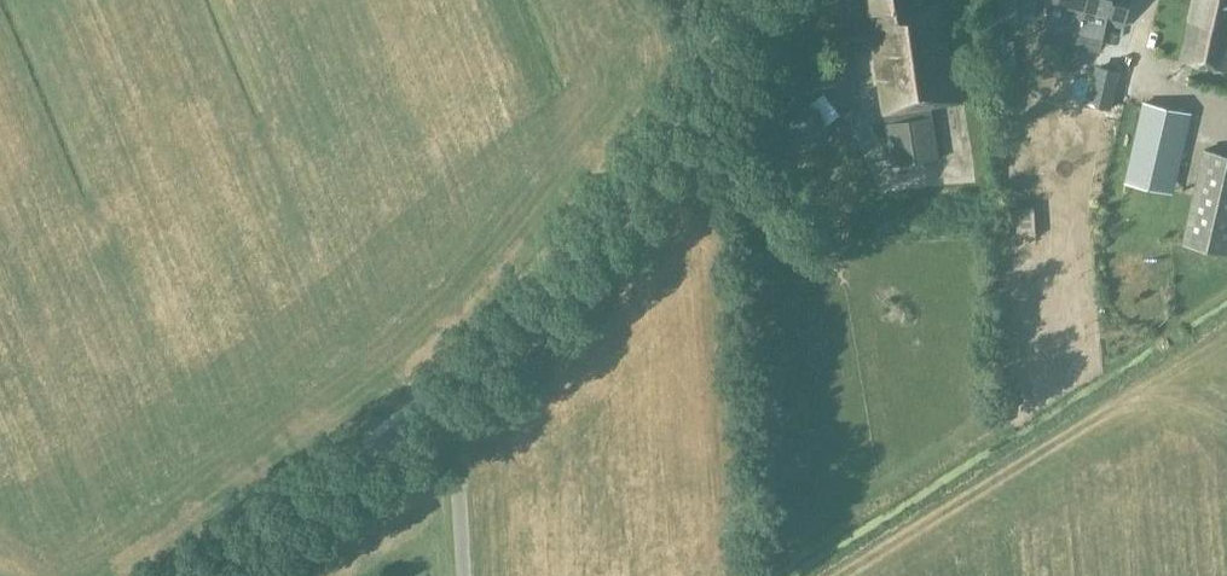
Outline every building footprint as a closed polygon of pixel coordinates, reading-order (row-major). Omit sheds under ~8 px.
[(938,159),(930,108),(964,103),(960,76),(952,77),(942,3),(922,5),(921,0),(867,0),(871,24),(848,27),(850,42),(873,39),(892,166),(938,159)] [(998,20),(1033,18),(1032,0),(996,0),(998,20)] [(1122,29),(1129,0),(1053,0),(1048,23),(1102,36),(1104,24),(1122,29)] [(1180,60),(1226,70),(1226,67),(1226,0),(1194,0),(1180,60)] [(1013,41),(1002,42),(1005,70),(1016,69),(1013,41)] [(1118,68),(1100,64),(1090,103),(1108,107),(1118,68)] [(783,117),(806,148),(827,132),(798,97),(791,103),(794,108),(783,117)] [(1176,173),(1190,114),(1144,104),(1125,182),(1171,193),(1176,173)] [(1226,255),(1226,156),(1205,151),(1183,245),(1226,255)]
